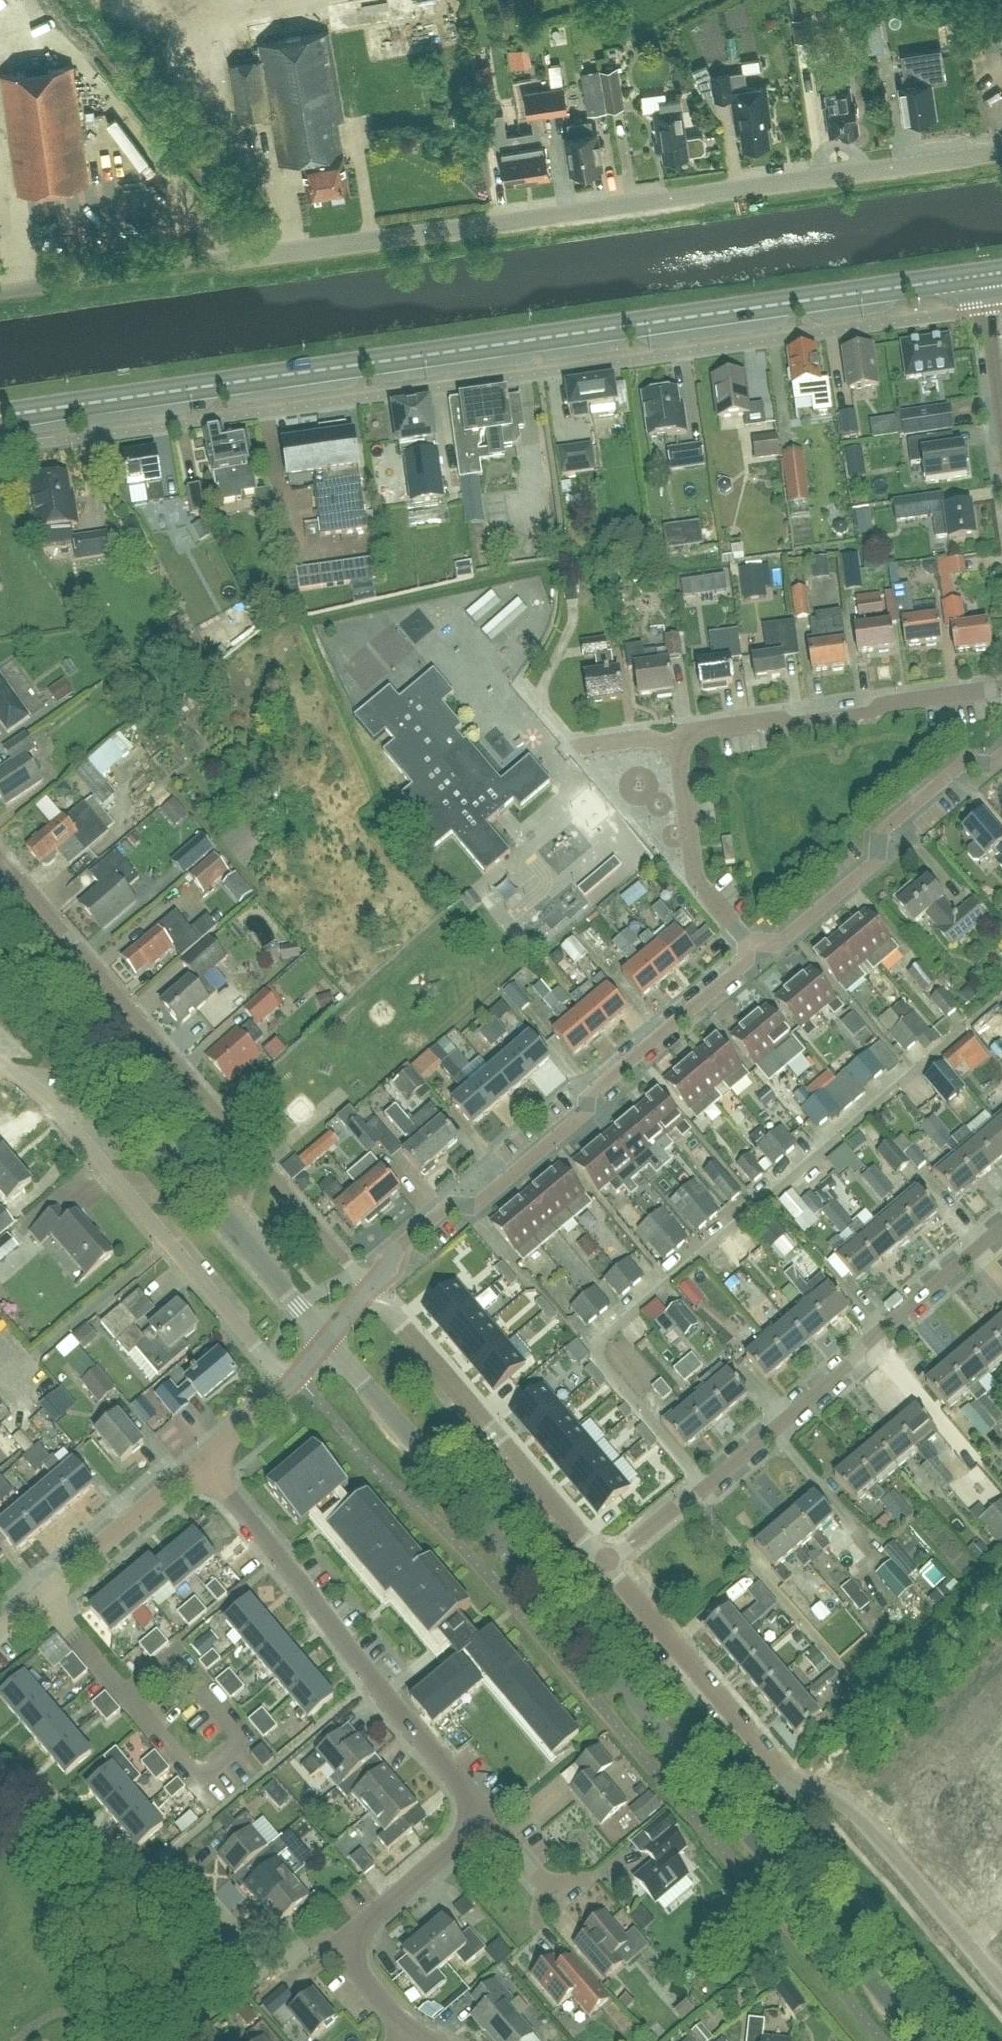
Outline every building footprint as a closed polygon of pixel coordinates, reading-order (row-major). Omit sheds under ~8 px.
[(422,10),(448,8),(448,0),(421,0),(422,10)] [(309,194),(351,187),(343,144),(349,143),(330,30),(259,42),(261,58),(230,63),(239,115),(270,110),(279,160),(303,156),(309,194)] [(930,81),(946,79),(942,46),(901,52),(904,73),(901,73),(903,84),(900,84),(905,119),(935,114),(930,81)] [(763,58),(745,60),(746,71),(764,70),(763,58)] [(765,115),(770,114),(765,84),(746,86),(744,70),(713,74),(708,62),(693,69),(703,92),(715,90),(716,97),(732,95),(736,127),(741,126),(744,145),(768,141),(768,138),(772,137),(770,127),(766,126),(765,115)] [(600,67),(607,109),(624,107),(617,65),(600,67)] [(607,109),(600,67),(581,70),(588,112),(607,109)] [(852,131),(854,129),(858,128),(856,117),(857,117),(857,112),(858,110),(857,104),(855,103),(854,98),(852,99),(851,87),(856,86),(853,70),(817,75),(820,95),(823,95),(827,119),(828,118),(830,132),(840,130),(840,131),(844,131),(846,132),(852,131)] [(567,110),(564,85),(526,90),(530,116),(533,116),(535,128),(507,133),(503,110),(491,112),(494,135),(498,162),(502,162),(505,181),(550,174),(545,141),(549,141),(547,127),(546,127),(544,113),(567,110)] [(699,134),(686,136),(681,97),(660,100),(661,107),(654,108),(658,137),(654,138),(655,148),(662,147),(663,157),(688,154),(688,153),(701,151),(705,147),(703,137),(699,134)] [(67,124),(10,132),(15,168),(41,164),(44,190),(65,187),(64,179),(76,177),(76,171),(101,168),(92,103),(65,107),(67,124)] [(600,154),(602,153),(600,139),(598,140),(596,129),(593,129),(591,117),(568,121),(569,134),(566,135),(571,171),(601,166),(600,154)] [(949,340),(901,346),(906,381),(924,378),(924,381),(936,379),(935,377),(954,374),(949,340)] [(792,383),(794,400),(795,406),(812,403),(814,416),(832,413),(831,404),(827,383),(820,384),(815,351),(788,355),(791,374),(788,375),(789,383),(792,383)] [(876,389),(871,351),(843,355),(849,393),(876,389)] [(744,431),(765,428),(762,408),(748,410),(744,377),(713,381),(718,421),(743,418),(744,431)] [(587,407),(615,403),(612,382),(568,388),(571,409),(572,409),(574,421),(588,419),(587,407)] [(649,440),(686,434),(684,419),(680,420),(676,393),(642,398),(649,440)] [(490,463),(491,463),(503,461),(502,450),(515,448),(520,443),(519,432),(524,432),(524,433),(525,433),(520,398),(519,398),(519,399),(505,401),(505,397),(501,398),(499,395),(491,396),(489,400),(462,403),(462,406),(450,408),(450,405),(449,405),(460,482),(462,481),(476,480),(481,479),(479,464),(490,463)] [(443,501),(429,405),(408,408),(407,406),(400,407),(400,409),(393,410),(396,434),(394,434),(395,440),(397,440),(398,448),(399,447),(401,461),(405,460),(411,505),(443,501)] [(901,416),(904,438),(952,431),(949,409),(901,416)] [(856,414),(841,417),(844,440),(860,437),(856,414)] [(319,434),(320,440),(282,447),(287,481),(314,476),(315,486),(314,487),(322,538),(368,530),(357,471),(359,470),(353,437),(347,438),(345,429),(319,434)] [(241,497),(256,494),(251,470),(253,470),(247,437),(224,441),(222,433),(204,437),(212,477),(213,477),(219,506),(242,502),(241,497)] [(755,462),(779,459),(776,437),(752,440),(755,462)] [(937,453),(935,439),(907,443),(911,466),(923,465),(926,484),(966,479),(965,465),(968,464),(966,451),(963,451),(962,449),(937,453)] [(590,448),(558,453),(562,477),(593,473),(590,448)] [(671,473),(704,469),(701,448),(668,453),(671,473)] [(862,450),(846,452),(848,469),(864,467),(862,450)] [(148,505),(163,503),(155,454),(124,460),(127,479),(124,479),(126,489),(128,489),(128,492),(145,489),(148,505)] [(798,473),(785,475),(790,506),(809,503),(806,484),(800,485),(798,473)] [(39,533),(77,528),(74,509),(71,510),(66,477),(31,482),(39,533)] [(476,480),(462,481),(468,527),(482,525),(476,480)] [(566,486),(570,506),(579,504),(575,484),(566,486)] [(201,489),(185,492),(190,518),(206,515),(201,489)] [(925,520),(922,500),(894,504),(896,524),(925,520)] [(944,516),(932,517),(936,541),(949,540),(949,543),(975,540),(971,508),(944,511),(944,516)] [(134,522),(124,527),(136,550),(146,544),(134,522)] [(279,539),(276,524),(263,527),(265,542),(279,539)] [(77,563),(110,557),(106,535),(74,540),(77,563)] [(526,550),(505,559),(513,578),(534,570),(526,550)] [(973,575),(970,559),(940,564),(947,599),(958,597),(954,578),(973,575)] [(814,583),(830,581),(828,560),(812,562),(814,583)] [(298,573),(301,593),(380,581),(377,562),(298,573)] [(742,593),(771,590),(768,568),(739,572),(742,593)] [(724,576),(681,582),(683,598),(726,592),(724,576)] [(941,643),(937,619),(914,622),(909,587),(891,590),(896,626),(902,625),(906,649),(926,646),(927,648),(936,646),(936,644),(941,643)] [(804,591),(790,593),(795,622),(808,620),(804,591)] [(479,624),(503,605),(495,595),(471,614),(479,624)] [(496,644),(530,612),(520,602),(487,634),(496,644)] [(858,620),(883,616),(881,602),(857,605),(858,620)] [(990,650),(986,625),(964,628),(960,604),(942,606),(946,632),(951,631),(954,655),(975,652),(975,654),(985,653),(985,651),(990,650)] [(842,670),(848,669),(839,614),(813,618),(814,624),(809,625),(812,641),(807,642),(812,675),(832,672),(833,674),(843,673),(842,670)] [(781,657),(797,655),(793,625),(762,629),(766,658),(752,660),(755,681),(784,677),(781,657)] [(888,653),(888,651),(893,650),(890,625),(854,631),(858,656),(878,652),(879,655),(888,653)] [(729,662),(742,660),(737,631),(709,636),(713,662),(698,664),(702,690),(703,690),(703,694),(717,692),(716,688),(733,685),(729,662)] [(667,661),(681,659),(678,637),(664,639),(667,661)] [(588,704),(622,699),(618,674),(613,675),(611,655),(606,656),(604,642),(581,645),(583,660),(595,658),(598,676),(584,678),(588,704)] [(672,694),(668,666),(658,667),(656,653),(644,654),(643,647),(625,649),(628,672),(635,671),(638,698),(656,696),(657,701),(671,699),(670,694),(672,694)] [(486,825),(499,815),(513,802),(519,809),(550,784),(529,759),(500,784),(466,742),(458,748),(450,739),(462,729),(443,706),(454,696),(434,672),(400,701),(390,689),(354,719),(374,743),(386,733),(395,744),(383,754),(412,788),(401,797),(420,820),(407,830),(428,855),(452,835),(485,875),(510,854),(486,825)] [(29,719),(0,679),(0,723),(8,734),(29,719)] [(52,700),(62,713),(80,698),(70,686),(52,700)] [(7,806),(42,783),(24,757),(34,751),(25,737),(5,750),(13,763),(9,765),(10,767),(0,773),(0,802),(3,801),(7,806)] [(119,739),(76,777),(103,808),(115,797),(101,782),(133,754),(119,739)] [(54,864),(54,858),(77,839),(87,851),(107,834),(83,806),(65,822),(62,818),(26,849),(42,868),(47,868),(54,864)] [(986,858),(986,859),(996,851),(1001,858),(1001,839),(982,816),(963,832),(975,846),(969,851),(968,857),(974,863),(979,864),(986,858)] [(731,841),(721,842),(722,845),(722,850),(724,866),(734,865),(731,841)] [(125,892),(139,880),(116,854),(90,876),(101,889),(81,907),(101,931),(134,902),(125,892)] [(214,857),(189,877),(202,893),(227,872),(214,857)] [(979,928),(987,921),(973,904),(957,917),(955,916),(955,917),(942,902),(943,901),(937,894),(941,890),(932,879),(917,892),(911,885),(893,901),(913,926),(927,914),(941,930),(939,931),(952,947),(976,926),(979,928)] [(598,888),(591,880),(578,891),(585,899),(598,888)] [(638,886),(620,901),(629,911),(647,897),(638,886)] [(765,910),(776,900),(769,892),(758,902),(765,910)] [(680,913),(672,920),(660,905),(651,912),(672,936),(658,947),(677,969),(695,954),(679,935),(691,925),(680,913)] [(174,950),(182,959),(200,944),(175,914),(156,930),(157,932),(122,961),(135,977),(147,968),(149,970),(174,950)] [(897,951),(866,914),(849,928),(880,965),(897,951)] [(203,940),(215,930),(207,919),(194,929),(203,940)] [(874,971),(880,965),(849,928),(832,942),(856,971),(857,970),(867,962),(874,971)] [(621,939),(630,950),(637,945),(627,933),(621,939)] [(641,962),(660,984),(677,969),(658,947),(647,934),(639,941),(650,954),(641,962)] [(641,962),(630,950),(621,939),(614,945),(623,956),(621,957),(632,969),(623,977),(641,999),(660,984),(641,962)] [(194,979),(189,983),(162,1007),(180,1028),(217,995),(204,979),(226,960),(209,940),(181,965),(194,979)] [(561,951),(573,966),(586,956),(574,941),(561,951)] [(846,994),(864,979),(857,970),(856,971),(832,942),(815,956),(846,994)] [(929,984),(935,979),(920,963),(915,968),(929,984)] [(811,972),(793,987),(817,1015),(827,1007),(834,1015),(842,1009),(811,972)] [(589,1006),(608,1028),(626,1013),(610,993),(614,990),(603,977),(595,983),(603,994),(589,1006)] [(520,1015),(532,1005),(516,985),(504,995),(520,1015)] [(815,1031),(808,1023),(817,1015),(793,987),(776,1001),(807,1038),(815,1031)] [(279,1009),(285,1004),(272,988),(265,993),(244,1012),(259,1029),(280,1009),(279,1009)] [(946,1019),(958,1009),(943,990),(931,1000),(946,1019)] [(552,997),(561,1008),(568,1002),(558,991),(552,997)] [(572,1021),(591,1043),(608,1028),(589,1006),(578,993),(570,1000),(581,1013),(572,1021)] [(561,1008),(552,997),(545,1003),(554,1014),(552,1015),(563,1028),(554,1036),(573,1058),(591,1043),(572,1021),(561,1008)] [(766,1009),(749,1024),(786,1067),(803,1053),(766,1009)] [(913,1015),(902,1025),(917,1043),(929,1033),(914,1015),(913,1015)] [(495,1021),(487,1028),(500,1044),(508,1037),(495,1021)] [(786,1067),(749,1024),(732,1038),(768,1081),(786,1067)] [(251,1049),(263,1039),(250,1025),(239,1034),(236,1031),(206,1059),(229,1083),(258,1056),(251,1049)] [(901,1025),(889,1035),(905,1053),(917,1043),(902,1025),(901,1025)] [(487,1028),(479,1035),(492,1051),(500,1044),(487,1028)] [(1001,1057),(1001,1045),(992,1033),(981,1042),(997,1061),(1001,1057)] [(530,1038),(510,1055),(530,1079),(550,1062),(530,1038)] [(968,1038),(942,1060),(953,1074),(979,1052),(968,1038)] [(717,1040),(700,1055),(731,1092),(748,1077),(717,1040)] [(430,1054),(440,1067),(449,1060),(438,1047),(430,1054)] [(870,1052),(857,1062),(873,1081),(885,1070),(870,1052)] [(449,1060),(462,1076),(470,1069),(457,1053),(449,1060)] [(511,1095),(530,1079),(510,1055),(491,1071),(511,1095)] [(700,1055),(683,1069),(714,1106),(731,1092),(700,1055)] [(471,1087),(462,1076),(449,1060),(440,1067),(463,1094),(452,1104),(472,1128),(492,1111),(472,1087),(471,1087)] [(861,1090),(873,1081),(857,1062),(835,1081),(854,1103),(865,1094),(861,1090)] [(965,1090),(943,1064),(924,1080),(945,1107),(965,1090)] [(714,1106),(683,1069),(666,1083),(697,1120),(714,1106)] [(413,1071),(403,1080),(395,1087),(408,1102),(426,1086),(422,1082),(413,1071)] [(491,1071),(472,1087),(492,1111),(511,1095),(491,1071)] [(813,1100),(829,1118),(840,1109),(843,1112),(854,1103),(835,1081),(813,1100)] [(924,1088),(910,1094),(914,1104),(928,1099),(924,1088)] [(764,1109),(775,1100),(766,1090),(756,1099),(764,1109)] [(658,1094),(641,1109),(665,1138),(675,1129),(683,1137),(690,1132),(658,1094)] [(813,1100),(801,1110),(816,1129),(829,1118),(813,1100)] [(422,1138),(440,1159),(458,1143),(442,1124),(443,1123),(431,1108),(414,1122),(409,1116),(406,1119),(415,1130),(422,1138)] [(641,1109),(624,1123),(656,1160),(662,1154),(655,1146),(665,1138),(641,1109)] [(403,1154),(421,1175),(424,1179),(436,1169),(432,1165),(440,1159),(422,1138),(415,1130),(406,1119),(398,1110),(387,1119),(404,1140),(406,1138),(413,1146),(403,1154)] [(922,1129),(932,1140),(942,1131),(933,1120),(922,1129)] [(380,1145),(389,1137),(376,1122),(367,1130),(380,1145)] [(368,1155),(379,1146),(359,1123),(352,1130),(349,1132),(368,1155)] [(608,1137),(632,1166),(639,1174),(650,1165),(657,1174),(663,1168),(656,1160),(624,1123),(608,1137)] [(996,1165),(1001,1160),(1001,1132),(994,1123),(974,1139),(996,1165)] [(781,1127),(769,1138),(785,1156),(797,1146),(781,1127)] [(951,1143),(951,1142),(942,1131),(932,1140),(941,1151),(946,1147),(951,1143)] [(326,1154),(338,1144),(330,1135),(318,1145),(326,1154)] [(608,1137),(591,1151),(622,1188),(623,1188),(630,1196),(636,1191),(629,1182),(639,1174),(632,1166),(608,1137)] [(757,1148),(758,1149),(772,1166),(785,1156),(769,1138),(757,1148)] [(954,1156),(975,1182),(996,1165),(974,1139),(964,1148),(956,1139),(951,1142),(951,1143),(946,1147),(954,1156)] [(826,1157),(839,1173),(859,1157),(845,1141),(826,1157)] [(522,1142),(512,1154),(524,1163),(533,1151),(522,1142)] [(318,1145),(299,1162),(307,1171),(326,1154),(318,1145)] [(891,1146),(878,1156),(897,1178),(909,1167),(891,1146)] [(927,1164),(915,1150),(905,1159),(917,1172),(927,1164)] [(622,1188),(591,1151),(574,1165),(599,1194),(609,1185),(616,1193),(622,1188)] [(31,1186),(3,1152),(0,1155),(0,1196),(8,1205),(31,1186)] [(749,1156),(737,1166),(752,1184),(764,1174),(749,1156)] [(975,1182),(954,1156),(933,1173),(955,1199),(975,1182)] [(347,1178),(358,1191),(380,1215),(391,1206),(388,1203),(399,1192),(381,1173),(382,1172),(370,1158),(347,1178)] [(591,1205),(560,1168),(543,1182),(574,1219),(591,1205)] [(863,1179),(873,1190),(883,1182),(874,1170),(863,1179)] [(714,1186),(729,1203),(741,1193),(726,1175),(714,1186)] [(526,1196),(557,1233),(574,1219),(543,1182),(526,1196)] [(893,1193),(883,1182),(873,1190),(882,1201),(893,1193)] [(369,1225),(380,1215),(358,1191),(348,1200),(342,1194),(342,1195),(336,1187),(324,1198),(330,1205),(330,1206),(335,1212),(336,1212),(354,1232),(366,1222),(369,1225)] [(895,1206),(917,1232),(937,1215),(916,1189),(895,1206)] [(795,1223),(808,1212),(791,1192),(778,1203),(795,1223)] [(708,1222),(720,1211),(705,1194),(693,1204),(708,1222)] [(811,1194),(800,1203),(813,1218),(824,1209),(811,1194)] [(509,1210),(541,1247),(557,1233),(526,1196),(509,1210)] [(693,1204),(681,1214),(696,1232),(708,1222),(693,1204)] [(823,1213),(833,1224),(843,1215),(834,1204),(823,1213)] [(875,1223),(897,1249),(917,1232),(895,1206),(875,1223)] [(13,1226),(0,1210),(0,1236),(13,1226)] [(87,1278),(112,1257),(75,1214),(66,1221),(56,1210),(30,1233),(41,1245),(51,1236),(87,1278)] [(541,1247),(509,1210),(492,1224),(523,1262),(541,1247)] [(852,1226),(843,1215),(833,1224),(842,1235),(847,1231),(852,1226)] [(672,1222),(660,1232),(676,1251),(688,1240),(672,1222)] [(769,1251),(786,1237),(773,1222),(756,1236),(769,1251)] [(855,1240),(876,1266),(897,1249),(875,1223),(865,1231),(857,1222),(852,1226),(847,1231),(855,1240)] [(660,1232),(648,1243),(664,1261),(676,1251),(660,1232)] [(0,1244),(0,1265),(8,1258),(19,1249),(9,1237),(0,1244)] [(590,1262),(600,1255),(588,1240),(579,1248),(590,1262)] [(876,1266),(855,1240),(834,1257),(856,1283),(876,1266)] [(632,1288),(644,1278),(629,1260),(617,1270),(632,1288)] [(501,1282),(507,1277),(499,1268),(493,1273),(501,1282)] [(617,1270),(604,1280),(620,1299),(632,1288),(617,1270)] [(785,1278),(805,1303),(827,1329),(848,1311),(821,1279),(809,1289),(804,1283),(805,1283),(794,1270),(785,1278)] [(507,1277),(501,1282),(510,1291),(515,1285),(507,1277)] [(694,1311),(704,1302),(687,1282),(677,1291),(694,1311)] [(442,1332),(473,1306),(456,1285),(425,1311),(442,1332)] [(595,1288),(583,1298),(598,1316),(610,1305),(595,1288)] [(790,1305),(799,1297),(790,1288),(782,1295),(790,1305)] [(138,1323),(156,1312),(145,1294),(127,1305),(138,1323)] [(583,1298),(571,1309),(585,1326),(598,1316),(583,1298)] [(807,1346),(827,1329),(805,1303),(797,1310),(800,1314),(788,1324),(807,1346)] [(490,1326),(473,1306),(442,1332),(459,1352),(490,1326)] [(677,1306),(665,1316),(685,1339),(697,1328),(677,1306)] [(145,1344),(149,1349),(147,1350),(164,1371),(188,1351),(182,1343),(197,1331),(177,1308),(150,1330),(151,1332),(143,1339),(135,1329),(139,1326),(123,1307),(101,1325),(129,1358),(145,1344)] [(529,1312),(537,1321),(543,1316),(534,1307),(529,1312)] [(551,1325),(543,1316),(537,1321),(545,1330),(551,1325)] [(807,1346),(788,1324),(776,1334),(773,1330),(764,1338),(786,1364),(807,1346)] [(1001,1353),(1001,1325),(988,1336),(1001,1353)] [(83,1352),(98,1339),(86,1326),(71,1339),(83,1352)] [(459,1352),(476,1372),(507,1346),(490,1326),(459,1352)] [(658,1334),(649,1341),(659,1354),(668,1347),(658,1334)] [(989,1379),(1001,1369),(1001,1353),(988,1336),(968,1353),(989,1379)] [(765,1381),(786,1364),(764,1338),(756,1345),(759,1349),(747,1359),(765,1381)] [(507,1346),(476,1372),(494,1393),(525,1367),(507,1346)] [(63,1360),(82,1381),(96,1369),(78,1348),(63,1360)] [(987,1397),(979,1388),(989,1379),(968,1353),(948,1370),(969,1396),(977,1405),(972,1409),(981,1421),(992,1412),(982,1401),(987,1397)] [(202,1403),(235,1376),(218,1356),(212,1361),(206,1354),(197,1366),(184,1379),(185,1379),(186,1379),(188,1382),(186,1384),(187,1385),(177,1395),(169,1386),(156,1398),(172,1418),(186,1406),(185,1404),(195,1395),(202,1403)] [(693,1377),(702,1369),(691,1356),(682,1364),(693,1377)] [(693,1377),(682,1364),(673,1372),(684,1385),(693,1377)] [(591,1384),(597,1378),(589,1369),(583,1375),(591,1384)] [(969,1396),(948,1370),(927,1387),(949,1413),(969,1396)] [(98,1406),(114,1392),(96,1371),(80,1385),(98,1406)] [(705,1388),(704,1389),(726,1415),(748,1397),(729,1375),(717,1385),(709,1376),(700,1383),(705,1388)] [(605,1387),(597,1378),(591,1384),(599,1392),(605,1387)] [(663,1403),(672,1396),(661,1382),(652,1390),(663,1403)] [(530,1436),(561,1410),(543,1389),(512,1415),(530,1436)] [(705,1432),(726,1415),(704,1389),(695,1396),(699,1400),(687,1410),(705,1432)] [(624,1409),(618,1414),(626,1423),(632,1418),(624,1409)] [(530,1436),(547,1456),(578,1430),(561,1410),(530,1436)] [(685,1450),(705,1432),(687,1410),(675,1420),(671,1416),(663,1424),(685,1450)] [(992,1412),(981,1421),(991,1432),(1001,1423),(992,1412)] [(896,1430),(917,1456),(938,1439),(916,1413),(896,1430)] [(49,1437),(59,1433),(52,1416),(42,1420),(49,1437)] [(121,1467),(143,1447),(117,1416),(94,1435),(121,1467)] [(635,1434),(643,1443),(649,1438),(641,1429),(635,1434)] [(595,1450),(578,1430),(547,1456),(564,1476),(595,1450)] [(917,1456),(896,1430),(876,1447),(897,1473),(917,1456)] [(649,1438),(643,1443),(651,1452),(657,1447),(649,1438)] [(39,1447),(30,1454),(43,1469),(51,1462),(39,1447)] [(301,1528),(315,1516),(348,1487),(314,1447),(267,1488),(301,1528)] [(855,1463),(877,1489),(897,1473),(876,1447),(855,1463)] [(595,1450),(564,1476),(581,1496),(612,1470),(595,1450)] [(35,1476),(43,1469),(30,1454),(22,1461),(35,1476)] [(885,1499),(877,1489),(855,1463),(835,1480),(856,1506),(868,1497),(875,1506),(885,1499)] [(53,1481),(73,1505),(93,1488),(72,1464),(53,1481)] [(932,1484),(942,1475),(933,1464),(922,1473),(932,1484)] [(630,1491),(612,1470),(581,1496),(599,1517),(630,1491)] [(951,1486),(942,1475),(932,1484),(941,1495),(951,1486)] [(0,1479),(0,1495),(5,1501),(14,1494),(1,1479),(0,1479)] [(34,1497),(54,1521),(73,1505),(53,1481),(34,1497)] [(438,1637),(459,1662),(480,1643),(459,1618),(460,1618),(459,1618),(470,1609),(430,1561),(425,1565),(367,1496),(352,1509),(327,1530),(341,1547),(346,1542),(359,1558),(354,1562),(367,1578),(373,1574),(379,1581),(374,1585),(387,1601),(397,1592),(403,1600),(398,1604),(430,1643),(437,1637),(438,1637)] [(15,1513),(35,1537),(54,1521),(34,1497),(15,1513)] [(891,1517),(902,1509),(892,1497),(882,1506),(891,1517)] [(814,1539),(812,1541),(823,1555),(830,1549),(819,1536),(834,1523),(814,1499),(794,1516),(814,1539)] [(999,1549),(1001,1546),(1001,1504),(978,1524),(999,1549)] [(902,1509),(891,1517),(901,1528),(911,1520),(902,1509)] [(15,1513),(0,1525),(0,1535),(16,1553),(35,1537),(15,1513)] [(795,1556),(793,1558),(804,1571),(812,1565),(800,1551),(812,1541),(814,1539),(794,1516),(775,1532),(795,1556)] [(795,1556),(775,1532),(756,1548),(775,1571),(773,1573),(785,1588),(793,1581),(781,1567),(793,1558),(795,1556)] [(173,1552),(195,1577),(214,1561),(193,1536),(173,1552)] [(908,1581),(918,1572),(893,1544),(882,1553),(908,1581)] [(852,1569),(859,1561),(845,1546),(837,1554),(852,1569)] [(170,1587),(168,1588),(174,1594),(195,1577),(173,1552),(154,1568),(170,1587)] [(840,1576),(838,1556),(822,1558),(824,1578),(840,1576)] [(150,1603),(168,1588),(170,1587),(154,1568),(149,1562),(129,1578),(150,1603)] [(233,1592),(250,1580),(240,1565),(223,1577),(233,1592)] [(900,1603),(913,1591),(891,1565),(877,1577),(900,1603)] [(736,1591),(747,1601),(763,1583),(752,1573),(736,1591)] [(110,1595),(131,1619),(150,1603),(129,1578),(110,1595)] [(960,1591),(951,1581),(946,1586),(927,1603),(937,1614),(951,1602),(950,1601),(960,1591)] [(215,1583),(206,1591),(217,1604),(226,1597),(215,1583)] [(131,1619),(110,1595),(90,1612),(110,1636),(131,1619)] [(195,1600),(187,1607),(198,1621),(207,1614),(195,1600)] [(225,1624),(242,1644),(267,1622),(250,1603),(225,1624)] [(198,1621),(187,1607),(178,1615),(190,1628),(198,1621)] [(725,1654),(748,1634),(758,1625),(749,1614),(738,1623),(729,1612),(706,1632),(725,1654)] [(258,1663),(283,1642),(267,1622),(242,1644),(258,1663)] [(806,1659),(818,1650),(803,1630),(791,1638),(806,1659)] [(157,1633),(148,1640),(160,1654),(168,1646),(157,1633)] [(434,1729),(488,1682),(554,1759),(579,1737),(491,1634),(480,1643),(459,1662),(412,1702),(434,1729)] [(725,1654),(742,1674),(765,1655),(748,1634),(725,1654)] [(213,1650),(203,1639),(192,1649),(201,1660),(213,1650)] [(160,1654),(148,1640),(139,1647),(151,1661),(160,1654)] [(258,1663),(275,1682),(300,1661),(283,1642),(258,1663)] [(220,1662),(213,1653),(200,1665),(207,1673),(220,1662)] [(742,1674),(760,1695),(783,1675),(765,1655),(742,1674)] [(59,1668),(66,1676),(80,1665),(73,1656),(59,1668)] [(275,1682),(291,1702),(316,1680),(300,1661),(275,1682)] [(87,1673),(80,1665),(66,1676),(73,1685),(87,1673)] [(223,1693),(237,1681),(230,1673),(216,1685),(223,1693)] [(837,1681),(831,1674),(810,1693),(816,1700),(837,1681)] [(760,1695),(778,1716),(801,1696),(783,1675),(760,1695)] [(16,1719),(41,1697),(25,1678),(0,1699),(0,1700),(16,1719)] [(316,1680),(291,1702),(308,1722),(333,1700),(316,1680)] [(244,1690),(237,1681),(223,1693),(230,1701),(244,1690)] [(99,1715),(112,1703),(105,1695),(91,1706),(99,1715)] [(801,1696),(778,1716),(796,1737),(819,1717),(801,1696)] [(16,1719),(32,1738),(58,1716),(41,1697),(16,1719)] [(119,1711),(112,1703),(99,1715),(106,1723),(119,1711)] [(249,1723),(256,1732),(270,1720),(263,1711),(249,1723)] [(32,1738),(49,1757),(74,1736),(58,1716),(32,1738)] [(277,1728),(270,1720),(256,1732),(263,1740),(277,1728)] [(326,1767),(336,1777),(330,1782),(337,1790),(343,1786),(360,1771),(375,1758),(359,1739),(351,1746),(341,1734),(317,1754),(318,1755),(302,1768),(312,1779),(326,1767)] [(74,1736),(49,1757),(65,1777),(91,1755),(74,1736)] [(263,1771),(273,1762),(262,1749),(251,1757),(263,1771)] [(602,1828),(626,1808),(601,1777),(613,1767),(599,1750),(577,1768),(586,1780),(572,1791),(602,1828)] [(88,1790),(105,1810),(130,1789),(141,1780),(116,1751),(104,1761),(111,1770),(88,1790)] [(141,1766),(148,1775),(162,1763),(155,1755),(141,1766)] [(938,1759),(926,1770),(936,1780),(947,1769),(938,1759)] [(169,1772),(162,1763),(148,1775),(155,1783),(169,1772)] [(343,1786),(337,1790),(348,1803),(353,1798),(369,1816),(400,1790),(384,1770),(370,1782),(360,1771),(343,1786)] [(930,1779),(898,1806),(915,1825),(937,1806),(945,1815),(959,1803),(950,1793),(945,1797),(930,1779)] [(171,1802),(185,1790),(178,1782),(164,1794),(171,1802)] [(274,1786),(265,1794),(280,1811),(289,1803),(274,1786)] [(105,1810),(121,1830),(147,1808),(130,1789),(105,1810)] [(400,1790),(369,1816),(385,1835),(379,1841),(389,1853),(413,1832),(404,1820),(417,1809),(400,1790)] [(660,1809),(649,1796),(629,1813),(640,1826),(660,1809)] [(934,1848),(949,1866),(987,1834),(963,1807),(949,1820),(957,1829),(934,1848)] [(147,1808),(121,1830),(138,1850),(163,1829),(147,1808)] [(328,1818),(319,1808),(308,1817),(317,1827),(328,1818)] [(249,1867),(266,1851),(250,1833),(256,1828),(247,1817),(224,1837),(233,1847),(219,1859),(235,1878),(249,1867)] [(657,1905),(688,1880),(674,1863),(686,1853),(670,1835),(675,1831),(666,1819),(645,1836),(654,1848),(646,1854),(655,1865),(637,1881),(657,1905)] [(949,1866),(965,1885),(988,1865),(995,1874),(1001,1869),(1001,1852),(987,1834),(949,1866)] [(245,1889),(261,1908),(292,1881),(277,1863),(282,1859),(272,1847),(266,1851),(249,1867),(258,1878),(245,1889)] [(364,1877),(374,1868),(361,1853),(351,1862),(364,1877)] [(292,1881),(261,1908),(278,1928),(291,1917),(301,1928),(325,1908),(315,1897),(310,1901),(292,1881)] [(452,1909),(462,1920),(473,1910),(464,1899),(452,1909)] [(575,1948),(582,1956),(604,1981),(622,1967),(614,1957),(629,1945),(605,1916),(583,1934),(586,1938),(575,1948)] [(443,1924),(423,1941),(447,1967),(457,1959),(465,1969),(485,1953),(470,1935),(459,1944),(443,1924)] [(437,1975),(447,1967),(423,1941),(404,1957),(420,1976),(411,1984),(426,2003),(446,1986),(437,1975)] [(491,1949),(499,1964),(514,1957),(506,1941),(491,1949)] [(389,1956),(382,1962),(396,1979),(403,1972),(389,1956)] [(558,2010),(571,1999),(590,2021),(609,2005),(571,1960),(560,1968),(553,1960),(531,1978),(558,2010)] [(532,2038),(506,2008),(512,2004),(494,1983),(473,2001),(482,2012),(473,2020),(485,2034),(486,2033),(493,2040),(528,2040),(532,2038)] [(336,2021),(313,1995),(299,2007),(284,1990),(263,2008),(272,2019),(278,2015),(288,2026),(294,2021),(312,2040),(336,2021)] [(258,2019),(248,2007),(238,2015),(248,2028),(258,2019)] [(747,2040),(765,2040),(763,2040),(765,2022),(749,2021),(747,2040)] [(263,2023),(246,2037),(250,2040),(278,2040),(263,2023)]
